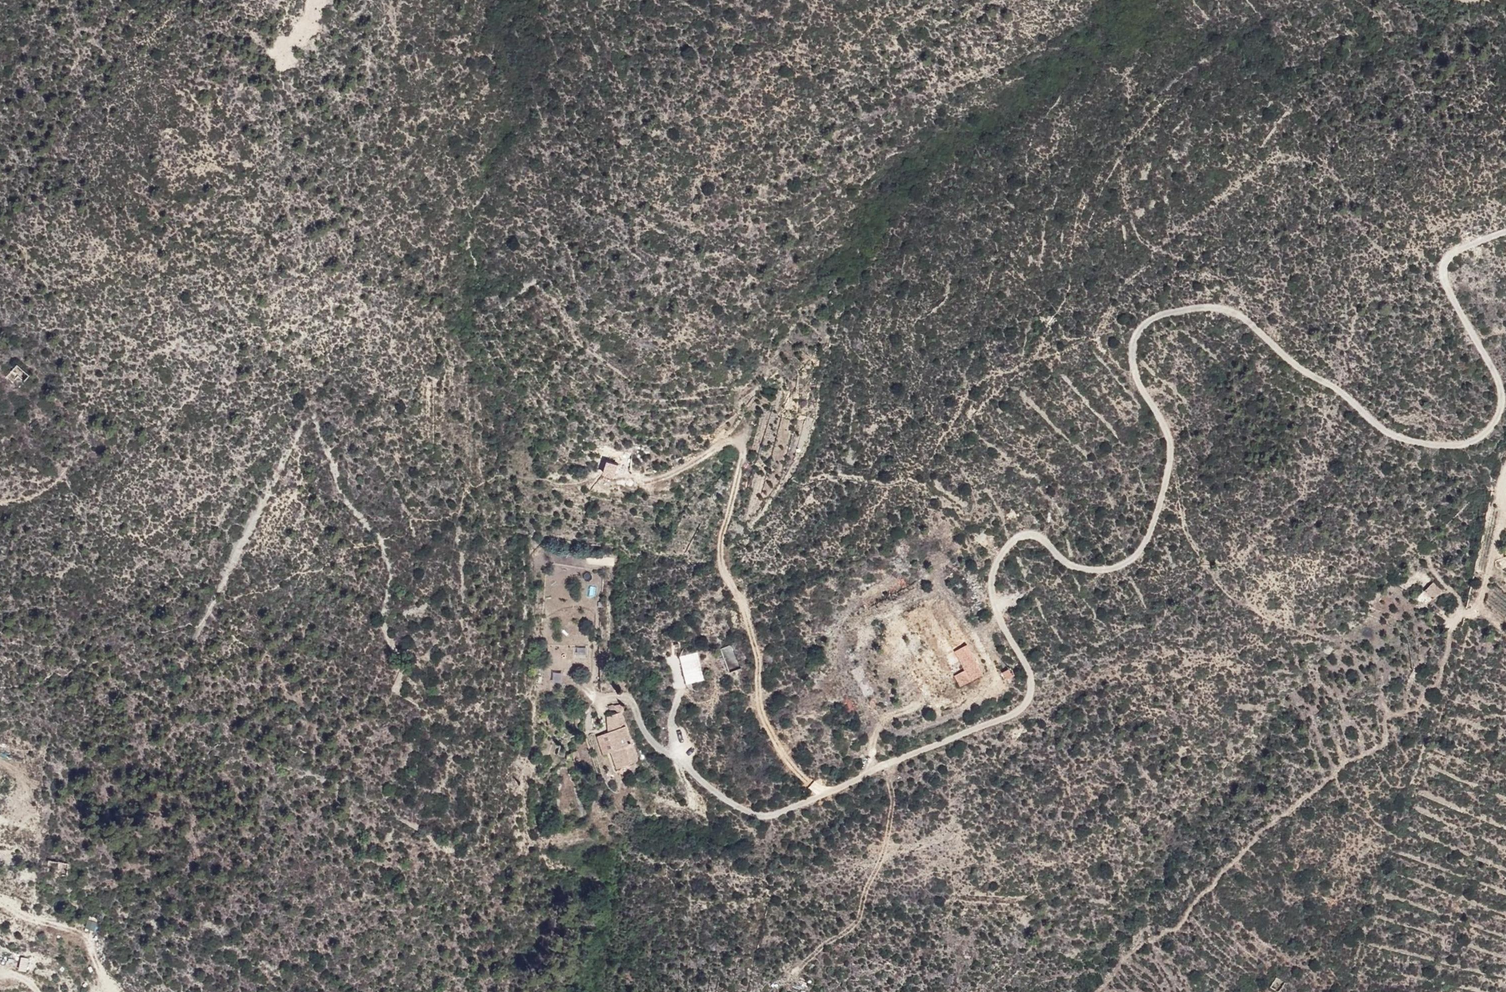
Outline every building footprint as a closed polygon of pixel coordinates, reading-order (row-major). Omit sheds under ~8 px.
[(603,473),(614,476),(618,462),(607,459),(603,473)] [(1433,581),(1424,591),(1433,600),(1443,590),(1433,581)] [(991,674),(975,643),(942,657),(957,693),(991,674)] [(731,646),(721,649),(729,671),(739,667),(731,646)] [(686,684),(704,679),(697,651),(679,656),(686,684)] [(1006,680),(1014,676),(1010,667),(1002,671),(1006,680)] [(621,706),(585,719),(608,773),(645,764),(621,706)] [(574,762),(581,760),(577,750),(571,752),(574,762)] [(95,929),(95,921),(86,921),(86,929),(95,929)] [(26,971),(29,958),(21,956),(18,969),(26,971)]
